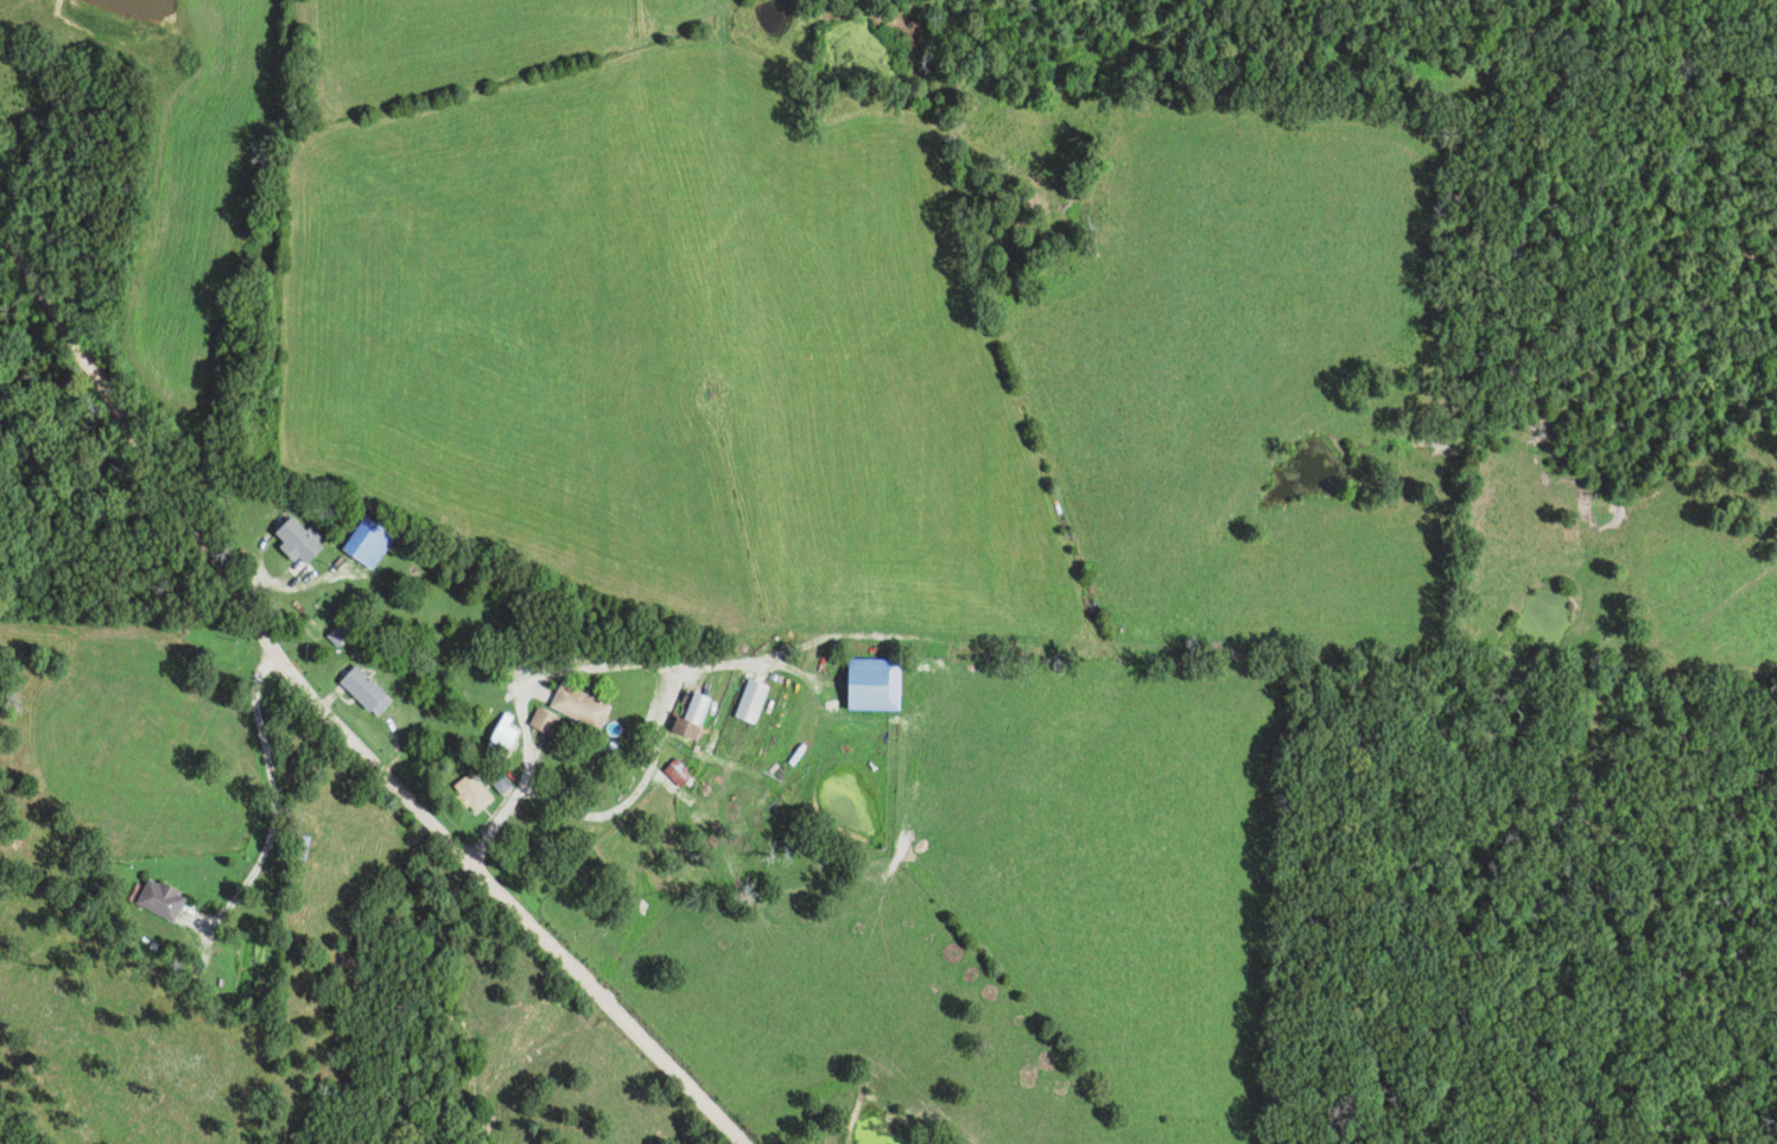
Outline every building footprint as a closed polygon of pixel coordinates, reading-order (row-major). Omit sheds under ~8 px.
[(301,566),(318,549),(284,515),(267,532),(301,566)] [(895,712),(895,661),(840,660),(840,712),(895,712)] [(370,720),(387,703),(350,666),(333,683),(370,720)] [(753,728),(768,690),(744,680),(729,719),(753,728)] [(596,733),(607,707),(556,684),(545,710),(596,733)] [(665,734),(691,744),(708,701),(688,693),(677,721),(671,719),(665,734)] [(556,717),(532,710),(526,730),(550,737),(556,717)] [(504,728),(509,720),(500,715),(477,753),(497,765),(515,734),(504,728)] [(449,790),(471,815),(489,800),(467,774),(449,790)] [(299,861),(305,840),(296,837),(290,858),(299,861)] [(130,905),(169,925),(182,899),(142,880),(130,905)]
